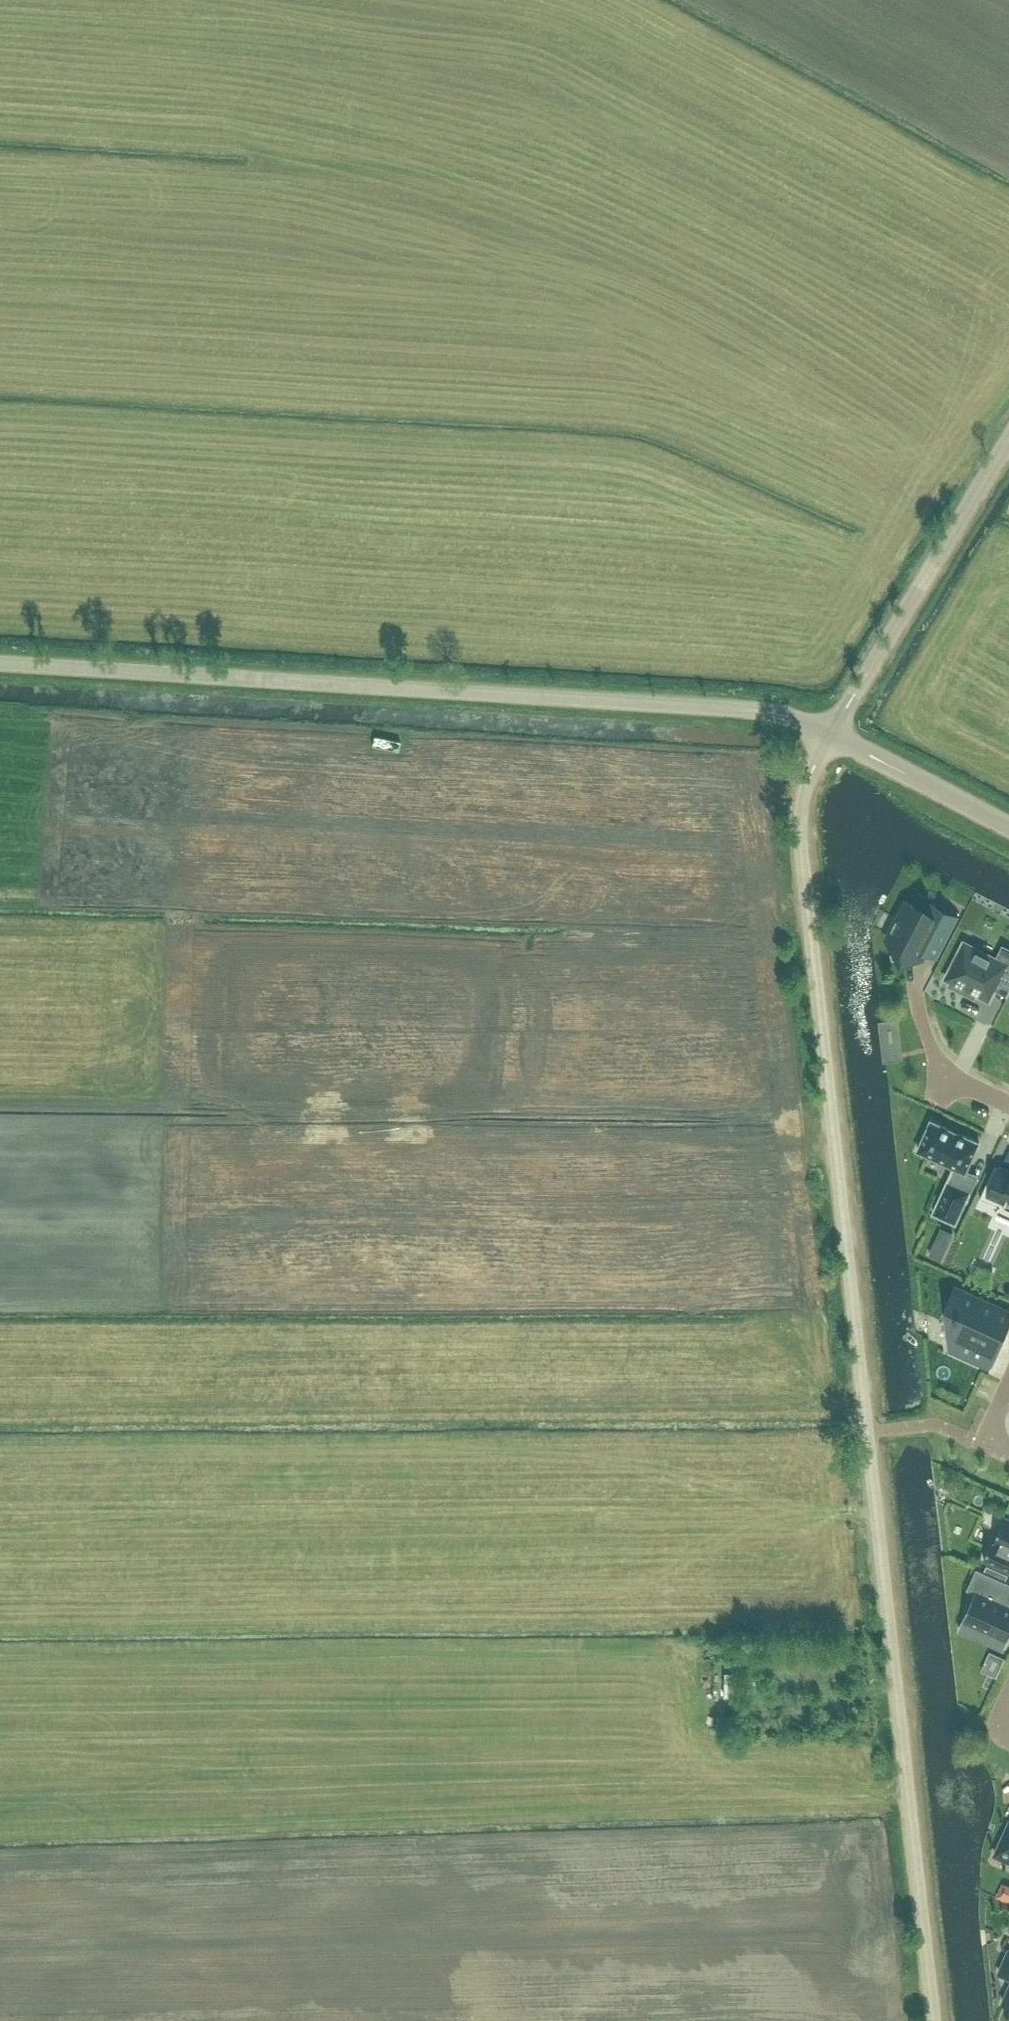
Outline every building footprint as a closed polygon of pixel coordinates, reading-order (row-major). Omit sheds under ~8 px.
[(926,912),(904,900),(895,917),(903,921),(896,936),(889,937),(891,957),(906,955),(912,958),(919,944),(923,946),(922,949),(937,957),(959,914),(932,901),(926,912)] [(1006,962),(964,941),(946,976),(951,979),(949,984),(965,992),(967,987),(989,998),(999,978),(1008,983),(1008,956),(1006,962)] [(931,1121),(918,1149),(955,1165),(934,1211),(956,1221),(970,1190),(959,1185),(978,1143),(979,1143),(980,1141),(977,1140),(934,1120),(932,1119),(930,1121),(931,1121)] [(996,1163),(981,1196),(1000,1205),(1002,1201),(1008,1204),(1008,1169),(996,1163)] [(998,1346),(1008,1322),(1008,1309),(959,1287),(950,1307),(957,1311),(956,1314),(958,1315),(953,1325),(965,1331),(957,1350),(985,1362),(993,1344),(998,1346)] [(1006,1514),(995,1538),(994,1537),(984,1558),(1008,1570),(1008,1516),(1006,1514)] [(981,1624),(976,1635),(999,1646),(1004,1635),(1008,1637),(1008,1633),(1008,1604),(1000,1600),(998,1595),(1006,1579),(977,1566),(967,1587),(976,1591),(965,1617),(981,1624)] [(1008,1824),(995,1853),(1008,1859),(1008,1824)] [(1004,1883),(998,1897),(1008,1902),(1008,1886),(1004,1883)] [(1000,1971),(1008,1975),(1008,1950),(1000,1971)]
